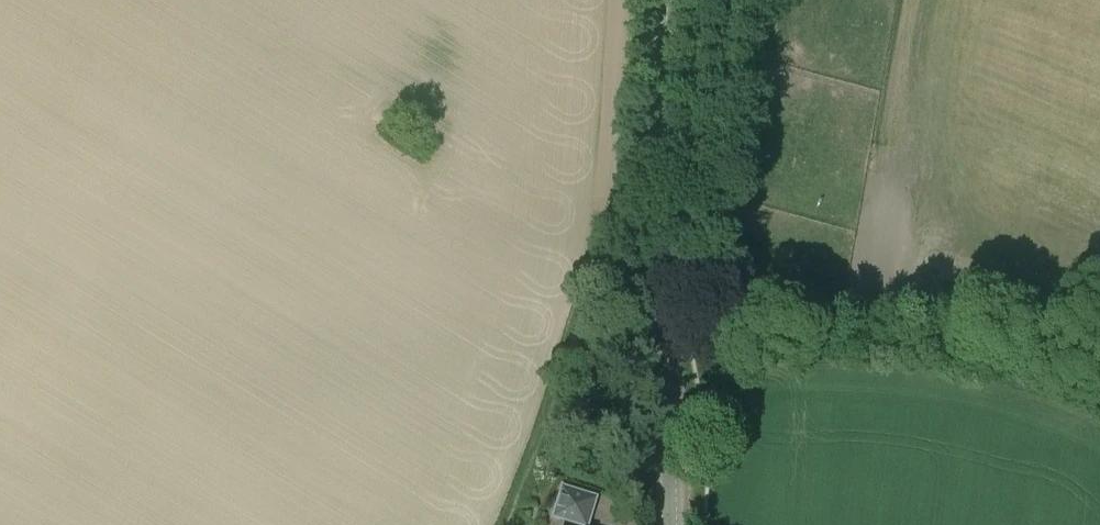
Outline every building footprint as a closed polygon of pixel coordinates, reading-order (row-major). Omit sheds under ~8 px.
[(595,498),(562,488),(553,517),(578,524),(587,524),(595,498)]
